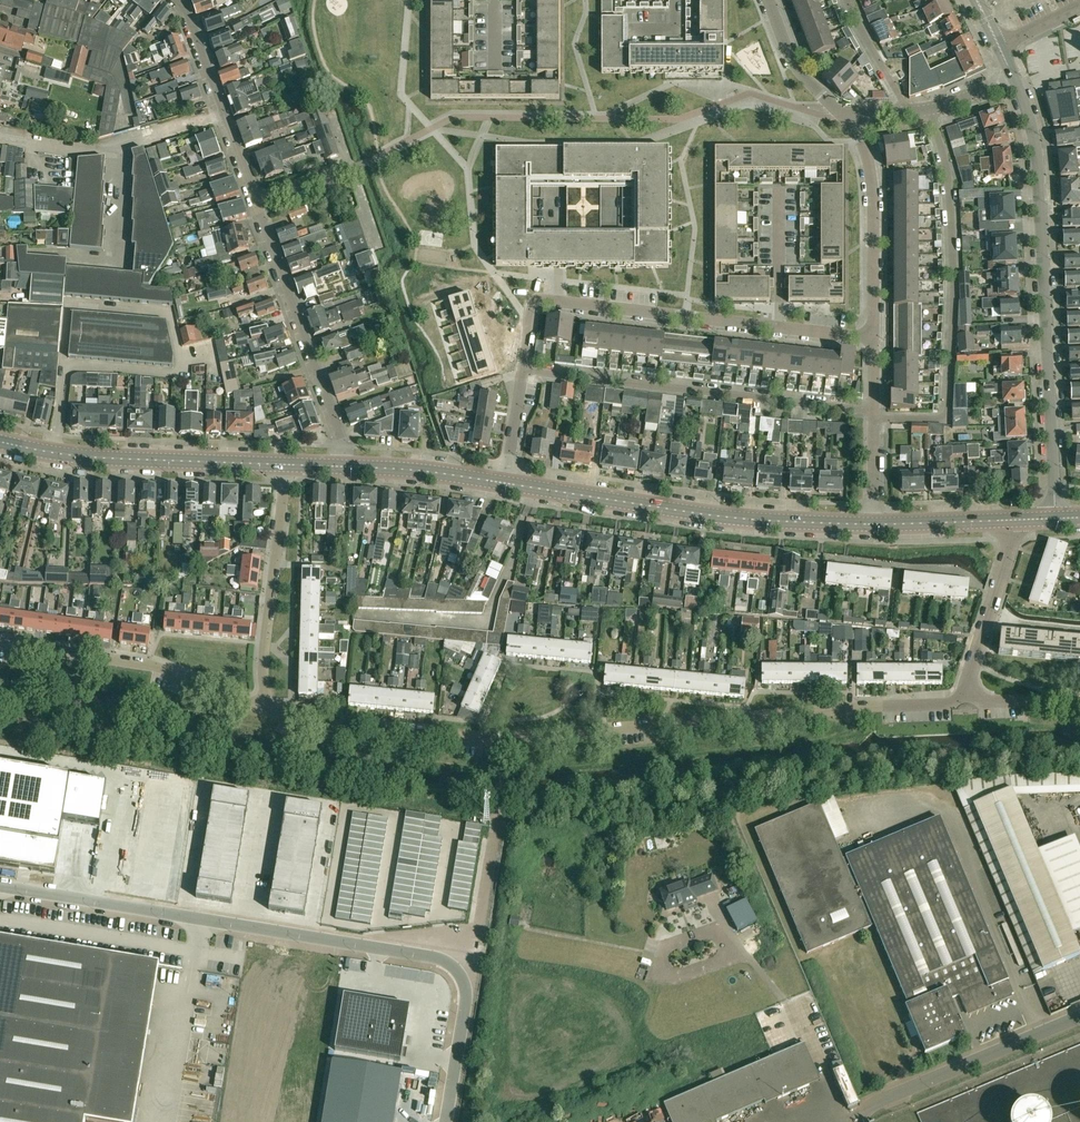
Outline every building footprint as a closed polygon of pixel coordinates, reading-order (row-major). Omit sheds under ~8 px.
[(80,0),(47,0),(46,6),(34,3),(34,6),(10,0),(2,0),(1,5),(32,13),(28,29),(39,32),(38,34),(77,44),(85,18),(84,17),(75,13),(80,0)] [(90,4),(80,0),(75,13),(84,17),(90,4)] [(120,32),(135,38),(138,34),(131,27),(133,25),(143,12),(150,18),(161,3),(157,0),(145,0),(129,21),(126,25),(120,32)] [(125,17),(129,21),(145,0),(128,0),(133,4),(125,13),(127,15),(125,17)] [(214,2),(218,0),(202,0),(193,3),(197,15),(214,9),(213,8),(217,7),(214,2)] [(276,2),(280,12),(291,8),(288,0),(281,0),(276,2)] [(430,5),(431,5),(431,9),(453,9),(453,0),(430,0),(430,5)] [(537,9),(559,9),(559,5),(560,5),(560,0),(537,0),(537,9)] [(601,1),(601,13),(612,13),(612,0),(601,1)] [(700,11),(724,11),(724,0),(700,0),(700,11)] [(820,11),(816,0),(812,0),(793,7),(797,19),(820,11)] [(915,3),(917,8),(927,4),(927,3),(934,0),(922,0),(915,3)] [(931,25),(938,21),(953,14),(947,2),(925,12),(931,25)] [(86,18),(92,21),(101,9),(90,4),(84,17),(85,18),(86,18)] [(160,28),(173,13),(163,5),(141,33),(146,37),(156,25),(160,28)] [(222,19),(235,15),(241,12),(238,6),(219,13),(220,14),(204,20),(206,25),(204,25),(206,31),(208,30),(209,32),(224,27),(222,19)] [(430,14),(430,22),(453,22),(453,9),(431,9),(431,14),(430,14)] [(559,9),(537,9),(537,22),(560,22),(560,14),(559,14),(559,9)] [(93,22),(104,26),(110,20),(111,19),(101,11),(93,21),(93,22)] [(111,19),(110,20),(114,23),(122,14),(118,11),(111,19)] [(700,25),(724,25),(724,11),(700,11),(700,25)] [(797,19),(802,31),(825,22),(820,11),(797,19)] [(881,12),(867,18),(871,27),(888,20),(884,11),(881,12)] [(93,21),(92,21),(86,18),(78,47),(94,51),(90,68),(112,76),(123,53),(129,45),(134,40),(120,33),(106,27),(104,26),(93,22),(93,21)] [(119,19),(111,29),(120,32),(126,25),(119,19)] [(282,23),(285,33),(296,29),(293,19),(282,23)] [(955,19),(941,26),(935,29),(933,26),(928,29),(932,36),(943,31),(946,38),(961,31),(955,19)] [(601,20),(601,73),(724,73),(724,39),(700,39),(700,38),(686,38),(686,47),(670,47),(670,51),(620,51),(620,48),(624,48),(624,20),(601,20)] [(888,20),(871,27),(871,28),(877,39),(880,45),(892,41),(886,28),(891,26),(889,20),(888,20)] [(212,49),(214,49),(215,50),(231,43),(229,36),(242,27),(239,22),(225,29),(226,30),(219,33),(219,34),(210,37),(212,42),(210,42),(212,49)] [(430,22),(430,30),(431,30),(431,35),(453,35),(453,22),(430,22)] [(560,22),(537,22),(537,35),(559,35),(559,30),(560,30),(560,22)] [(825,22),(802,31),(806,43),(829,34),(825,22)] [(11,28),(1,24),(0,26),(0,44),(21,51),(24,41),(34,44),(37,34),(28,31),(27,33),(11,28)] [(700,38),(700,39),(724,39),(724,25),(700,25),(700,38)] [(806,43),(812,57),(835,49),(829,34),(806,43)] [(429,39),(429,48),(453,48),(453,35),(431,35),(431,39),(429,39)] [(559,35),(537,35),(537,48),(560,48),(560,39),(559,39),(559,35)] [(154,58),(185,46),(181,36),(150,47),(154,58)] [(848,40),(846,38),(841,41),(836,44),(841,51),(848,47),(851,45),(848,40)] [(957,60),(975,51),(969,38),(952,46),(957,59),(957,60)] [(291,61),(306,56),(300,40),(289,44),(292,51),(288,53),(291,61)] [(945,43),(925,52),(928,58),(948,49),(945,43)] [(129,45),(123,53),(124,58),(130,55),(138,52),(129,45)] [(243,53),(240,45),(227,51),(227,52),(217,56),(222,69),(240,63),(237,55),(243,53)] [(165,65),(189,57),(185,46),(154,58),(155,62),(163,60),(165,65)] [(90,68),(94,51),(78,47),(71,74),(106,86),(120,91),(112,76),(90,68)] [(429,48),(429,56),(431,56),(431,60),(453,60),(453,48),(429,48)] [(560,48),(537,48),(537,60),(559,60),(559,56),(560,56),(560,48)] [(966,79),(972,76),(971,73),(982,68),(975,51),(957,60),(966,79)] [(53,59),(44,56),(30,52),(27,60),(41,64),(50,67),(53,59)] [(957,60),(957,59),(930,72),(922,54),(909,60),(909,99),(942,88),(943,89),(966,79),(957,60)] [(133,65),(130,55),(124,58),(127,67),(133,65)] [(304,60),(294,63),(298,75),(308,71),(304,60)] [(429,73),(445,73),(453,73),(453,60),(431,60),(431,65),(429,65),(429,73)] [(559,60),(537,60),(537,73),(546,73),(560,73),(560,65),(559,65),(559,60)] [(839,60),(822,78),(831,88),(849,70),(839,60)] [(162,83),(174,79),(190,73),(186,61),(151,74),(153,80),(160,78),(162,83)] [(1,88),(3,80),(19,84),(22,73),(15,71),(14,74),(5,72),(6,67),(0,65),(0,88),(1,88)] [(135,65),(133,65),(127,67),(128,74),(137,70),(135,65)] [(218,73),(223,87),(241,81),(240,80),(251,76),(248,69),(238,72),(236,67),(218,73)] [(45,78),(61,82),(63,73),(47,69),(45,78)] [(831,88),(841,97),(859,80),(849,70),(831,88)] [(429,73),(429,82),(431,82),(431,99),(445,99),(445,79),(445,73),(429,73)] [(546,79),(546,99),(559,99),(559,82),(560,82),(560,73),(546,73),(546,79)] [(1045,95),(1054,127),(1061,126),(1061,127),(1079,124),(1078,115),(1079,114),(1079,80),(1077,81),(1076,74),(1066,76),(1066,77),(1067,82),(1048,84),(1049,94),(1045,95)] [(445,79),(445,99),(460,99),(460,100),(470,100),(470,84),(460,84),(460,79),(445,79)] [(520,84),(520,100),(530,100),(530,99),(546,99),(546,79),(530,79),(530,84),(520,84)] [(136,80),(129,82),(135,105),(140,103),(136,80)] [(230,104),(259,93),(254,80),(225,91),(230,104)] [(159,97),(181,89),(178,81),(156,89),(159,97)] [(470,84),(470,100),(479,100),(479,99),(495,99),(495,84),(470,84)] [(495,84),(495,99),(511,99),(511,100),(520,100),(520,84),(495,84)] [(97,96),(103,98),(106,88),(97,85),(95,92),(97,96)] [(120,91),(106,86),(103,110),(98,138),(113,134),(120,91)] [(158,104),(168,101),(169,102),(181,97),(184,104),(201,98),(196,86),(190,88),(189,86),(181,89),(159,97),(156,98),(158,104)] [(26,96),(38,99),(40,90),(29,87),(26,96)] [(272,90),(261,94),(264,101),(275,97),(272,90)] [(316,92),(311,94),(315,105),(321,103),(316,92)] [(230,104),(234,116),(251,110),(250,106),(263,101),(260,93),(259,93),(230,104)] [(50,103),(35,99),(31,112),(46,116),(50,103)] [(58,105),(50,103),(48,110),(56,112),(58,105)] [(327,124),(325,118),(322,108),(310,113),(315,128),(327,124)] [(142,110),(136,112),(139,124),(145,123),(142,110)] [(950,143),(963,139),(960,132),(972,128),(972,127),(983,124),(985,130),(1003,123),(1002,122),(1004,121),(1001,115),(1000,115),(998,111),(980,117),(970,121),(946,128),(950,143)] [(281,122),(289,119),(287,112),(256,124),(254,119),(237,125),(241,136),(275,124),(281,122)] [(7,123),(8,117),(0,115),(0,122),(7,123)] [(292,125),(296,123),(294,117),(289,119),(281,122),(283,128),(292,125)] [(275,124),(241,136),(246,148),(262,142),(260,137),(277,130),(275,124)] [(315,128),(317,133),(320,141),(332,137),(330,131),(327,124),(315,128)] [(989,147),(1008,143),(1007,141),(1009,141),(1007,135),(1006,135),(1004,130),(986,134),(975,137),(977,144),(988,141),(989,147)] [(1072,130),(1062,132),(1055,133),(1055,134),(1054,136),(1055,140),(1057,141),(1058,147),(1075,144),(1074,139),(1072,130)] [(182,155),(187,153),(216,142),(214,137),(215,135),(213,133),(212,131),(196,137),(198,142),(180,149),(182,155)] [(909,150),(907,136),(883,139),(884,153),(909,150)] [(320,141),(325,154),(327,159),(337,156),(338,155),(332,137),(320,141)] [(963,156),(960,147),(965,145),(963,139),(950,143),(950,144),(955,157),(963,156)] [(216,142),(187,153),(189,159),(202,154),(204,159),(220,153),(219,151),(220,148),(218,147),(216,142)] [(151,164),(171,158),(167,143),(146,150),(151,164)] [(259,163),(296,150),(294,144),(277,151),(276,146),(255,154),(259,163)] [(21,159),(23,150),(4,147),(3,157),(8,158),(7,163),(14,165),(15,158),(21,159)] [(285,171),(282,163),(306,154),(304,147),(296,150),(259,163),(263,173),(264,173),(266,178),(285,171)] [(733,149),(729,149),(729,171),(741,171),(741,147),(733,147),(733,149)] [(749,149),(749,147),(741,147),(741,171),(754,171),(754,149),(749,149)] [(758,149),(754,149),(754,171),(766,171),(766,147),(758,147),(758,149)] [(766,171),(779,171),(779,149),(774,149),(774,147),(766,147),(766,171)] [(792,171),(792,147),(784,147),(784,149),(779,149),(779,171),(792,171)] [(800,147),(792,147),(792,171),(804,171),(804,149),(800,149),(800,147)] [(809,149),(804,149),(804,171),(817,171),(817,147),(809,147),(809,149)] [(825,147),(817,147),(817,171),(830,171),(830,149),(825,149),(825,147)] [(134,159),(132,177),(153,179),(143,148),(132,152),(134,159)] [(729,171),(729,149),(715,149),(715,165),(713,165),(713,183),(715,183),(721,183),(721,175),(729,175),(729,171)] [(830,149),(830,171),(830,175),(837,175),(837,183),(843,183),(845,183),(845,165),(843,165),(843,149),(830,149)] [(669,150),(639,150),(496,150),(496,210),(496,268),(568,268),(668,268),(668,208),(669,150)] [(884,153),(886,167),(911,163),(909,150),(884,153)] [(981,166),(1010,163),(1010,160),(1011,160),(1011,152),(1009,152),(1009,150),(993,152),(994,158),(980,159),(981,166)] [(1058,153),(1058,155),(1057,156),(1057,160),(1059,161),(1059,165),(1079,163),(1079,151),(1058,153)] [(958,168),(970,167),(969,154),(963,156),(955,157),(958,168)] [(79,160),(78,169),(104,172),(106,158),(79,160)] [(186,178),(194,175),(207,170),(210,177),(226,171),(225,169),(227,168),(225,165),(224,164),(222,159),(192,170),(191,166),(183,169),(186,178)] [(155,177),(164,174),(160,161),(151,164),(155,177)] [(1010,163),(981,166),(981,172),(989,171),(989,177),(1011,175),(1011,173),(1013,172),(1012,165),(1010,165),(1010,163)] [(1059,165),(1060,169),(1058,170),(1059,173),(1060,174),(1060,176),(1078,175),(1077,168),(1079,168),(1079,163),(1059,165)] [(15,182),(16,211),(36,210),(36,213),(71,216),(73,191),(34,188),(34,181),(26,182),(26,166),(17,166),(17,182),(15,182)] [(958,168),(963,185),(974,184),(972,167),(970,167),(958,168)] [(104,172),(78,169),(77,181),(103,183),(104,172)] [(161,196),(174,192),(167,173),(164,174),(155,177),(161,196)] [(918,192),(918,176),(894,176),(894,192),(918,192)] [(132,177),(132,178),(134,178),(133,189),(157,191),(153,179),(132,177)] [(201,198),(236,186),(233,177),(210,184),(211,189),(199,193),(201,198)] [(77,181),(74,203),(103,205),(105,183),(103,183),(77,181)] [(1079,188),(1079,181),(1061,182),(1061,185),(1060,186),(1060,189),(1061,190),(1061,194),(1079,193),(1079,188)] [(721,183),(715,183),(715,192),(713,192),(713,200),(737,200),(737,187),(721,187),(721,183)] [(837,187),(821,187),(821,200),(845,200),(845,192),(843,192),(843,183),(837,183),(837,187)] [(216,203),(240,196),(236,186),(201,198),(184,202),(185,207),(203,203),(215,199),(216,203)] [(133,189),(132,200),(160,202),(157,191),(133,189)] [(986,212),(988,212),(988,211),(1015,210),(1014,202),(1013,202),(1012,197),(998,198),(998,191),(985,191),(986,212)] [(174,192),(161,196),(164,207),(178,204),(175,192),(174,192)] [(894,192),(894,204),(918,205),(918,192),(894,192)] [(1061,194),(1062,198),(1060,199),(1061,203),(1062,203),(1062,206),(1079,205),(1079,198),(1079,193),(1061,194)] [(14,214),(14,199),(0,198),(0,214),(14,214)] [(208,218),(244,209),(241,199),(218,206),(219,210),(207,213),(197,216),(199,221),(208,218)] [(132,200),(134,201),(133,211),(164,214),(160,202),(132,200)] [(737,200),(713,200),(713,208),(715,208),(715,213),(737,213),(737,200)] [(845,200),(821,200),(821,213),(843,213),(843,208),(845,208),(845,200)] [(74,203),(73,214),(104,217),(105,206),(103,205),(74,203)] [(894,204),(894,217),(918,217),(918,205),(894,204)] [(289,213),(291,219),(307,214),(305,207),(289,213)] [(224,224),(248,219),(244,209),(208,218),(199,221),(202,231),(209,229),(208,224),(223,220),(224,224)] [(1015,218),(1015,210),(988,211),(988,212),(989,223),(979,224),(979,232),(985,231),(1000,230),(1000,223),(1014,223),(1014,218),(1015,218)] [(1072,211),(1072,213),(1063,214),(1063,219),(1063,220),(1061,222),(1062,225),(1063,227),(1063,228),(1079,227),(1079,210),(1072,211)] [(133,211),(132,222),(167,225),(164,214),(133,211)] [(25,223),(36,223),(36,219),(36,213),(24,213),(25,223)] [(737,213),(715,213),(715,217),(713,217),(713,226),(737,226),(737,213)] [(843,213),(821,213),(821,226),(845,226),(845,217),(843,217),(843,213)] [(73,214),(72,225),(103,228),(104,217),(73,214)] [(68,216),(62,216),(61,220),(61,231),(65,231),(70,231),(70,228),(71,217),(68,216)] [(181,227),(177,216),(169,218),(172,229),(181,227)] [(894,217),(894,230),(918,230),(918,217),(894,217)] [(364,236),(358,220),(342,225),(348,241),(364,236)] [(132,222),(132,223),(134,223),(133,233),(171,237),(167,225),(132,222)] [(72,225),(70,248),(102,251),(105,228),(103,228),(72,225)] [(276,231),(281,245),(298,239),(298,238),(308,234),(306,228),(296,232),(293,225),(276,231)] [(243,226),(222,231),(212,234),(212,236),(214,246),(216,245),(225,243),(246,238),(243,226)] [(737,226),(713,226),(713,234),(715,234),(715,238),(737,238),(737,226)] [(845,226),(821,226),(821,238),(843,238),(843,234),(845,234),(845,226)] [(174,240),(183,238),(179,228),(170,230),(174,240)] [(209,229),(202,231),(198,232),(199,239),(212,236),(212,234),(211,229),(209,229)] [(894,230),(894,243),(918,243),(918,230),(894,230)] [(1015,241),(1015,237),(1000,238),(1000,230),(985,231),(985,239),(986,239),(987,252),(991,251),(1017,250),(1017,241),(1015,241)] [(54,247),(55,231),(38,231),(38,240),(47,240),(47,247),(54,247)] [(67,248),(68,232),(55,231),(54,247),(67,248)] [(8,232),(0,232),(0,238),(5,238),(4,247),(14,247),(14,233),(8,232)] [(286,260),(302,254),(300,248),(327,239),(324,232),(297,242),(298,243),(282,249),(286,260)] [(1063,233),(1064,239),(1062,240),(1063,244),(1064,245),(1064,246),(1079,246),(1079,232),(1063,233)] [(133,233),(132,244),(173,248),(174,246),(171,237),(133,233)] [(364,236),(348,241),(353,257),(355,257),(369,251),(364,236)] [(225,243),(216,245),(214,246),(216,256),(213,257),(207,258),(199,260),(201,267),(206,265),(215,263),(233,259),(231,254),(249,250),(246,238),(225,243)] [(737,238),(715,238),(715,243),(713,243),(713,251),(737,251),(737,238)] [(843,238),(821,238),(821,251),(845,251),(845,243),(843,243),(843,238)] [(894,243),(893,255),(918,255),(918,243),(894,243)] [(132,244),(132,245),(136,245),(135,256),(167,259),(173,248),(132,244)] [(288,263),(292,276),(311,269),(309,264),(338,254),(335,246),(288,263)] [(28,248),(17,248),(18,265),(19,275),(65,278),(67,259),(27,256),(28,248)] [(1002,263),(1016,262),(1016,258),(1017,258),(1017,250),(991,251),(991,263),(988,263),(988,271),(1002,270),(1002,263)] [(375,267),(369,252),(369,251),(355,257),(360,272),(375,267)] [(737,251),(713,251),(713,259),(715,259),(715,268),(721,268),(721,264),(737,264),(737,251)] [(845,251),(821,251),(821,264),(837,264),(837,268),(843,268),(843,259),(845,259),(845,251)] [(234,269),(236,274),(242,272),(258,266),(254,255),(234,262),(233,259),(215,263),(215,264),(207,267),(208,271),(209,275),(213,277),(226,272),(234,269)] [(893,255),(893,268),(918,268),(918,255),(893,255)] [(135,256),(133,274),(144,275),(143,286),(144,286),(149,287),(167,259),(135,256)] [(1065,270),(1079,269),(1079,256),(1065,257),(1065,262),(1064,264),(1064,267),(1065,268),(1065,270)] [(166,270),(161,272),(162,276),(168,275),(183,271),(180,263),(172,265),(172,267),(167,268),(166,268),(166,270)] [(311,275),(294,281),(299,295),(303,294),(305,302),(318,297),(315,289),(317,289),(316,287),(323,285),(321,280),(342,272),(339,263),(322,269),(322,271),(311,275)] [(11,265),(10,281),(16,282),(19,282),(19,276),(18,275),(19,275),(18,265),(11,265)] [(110,283),(111,272),(67,268),(66,279),(75,280),(104,283),(110,283)] [(721,268),(715,268),(713,268),(713,286),(715,286),(715,302),(729,302),(729,280),(729,276),(721,276),(721,268)] [(845,268),(843,268),(837,268),(837,276),(830,276),(830,280),(830,302),(843,303),(843,286),(845,286),(845,268)] [(893,268),(893,281),(918,281),(918,268),(893,268)] [(195,274),(194,269),(183,271),(185,280),(196,277),(195,274)] [(379,269),(369,273),(374,287),(384,284),(379,269)] [(144,275),(133,274),(111,272),(110,283),(114,284),(124,284),(134,285),(143,286),(144,275)] [(992,285),(1017,284),(1017,281),(1019,281),(1018,275),(1017,275),(1016,272),(998,273),(998,274),(986,274),(987,280),(992,280),(992,285)] [(959,287),(967,287),(966,273),(958,273),(959,287)] [(1079,287),(1079,274),(1066,275),(1066,281),(1065,282),(1065,285),(1066,286),(1066,287),(1079,287)] [(59,306),(61,278),(19,275),(18,275),(19,276),(19,282),(16,282),(16,288),(18,288),(33,289),(32,304),(59,306)] [(225,286),(206,291),(208,301),(227,297),(234,295),(249,290),(251,295),(267,289),(262,277),(232,288),(231,285),(225,286)] [(75,280),(66,279),(64,296),(73,297),(75,280)] [(85,281),(75,280),(73,297),(83,298),(85,281)] [(741,280),(729,280),(729,302),(733,302),(733,304),(741,304),(741,280)] [(741,280),(741,304),(749,304),(749,302),(754,302),(754,280),(741,280)] [(754,280),(754,302),(770,302),(770,289),(774,289),(774,280),(754,280)] [(805,302),(805,280),(785,280),(785,289),(789,289),(789,302),(805,302)] [(817,280),(805,280),(805,302),(809,302),(809,304),(817,304),(817,280)] [(830,280),(817,280),(817,304),(825,304),(825,302),(830,302),(830,280)] [(95,282),(85,281),(83,298),(93,299),(95,282)] [(893,281),(893,293),(918,293),(918,281),(893,281)] [(104,283),(95,282),(93,299),(103,299),(104,283)] [(110,283),(104,283),(103,299),(113,300),(114,284),(110,283)] [(124,284),(114,284),(113,300),(123,301),(124,284)] [(134,285),(124,284),(123,301),(132,302),(134,285)] [(991,285),(992,290),(987,291),(988,296),(999,296),(1018,295),(1017,293),(1019,293),(1019,286),(1017,286),(1017,284),(992,285),(991,285)] [(134,285),(132,302),(142,303),(144,286),(143,286),(134,285)] [(967,287),(959,287),(960,301),(967,301),(967,287)] [(144,289),(142,303),(157,304),(158,290),(144,289)] [(336,295),(333,289),(318,295),(320,301),(336,295)] [(158,290),(157,304),(173,306),(170,291),(162,291),(158,290)] [(893,293),(893,306),(921,306),(921,305),(918,305),(918,293),(893,293)] [(1076,293),(1076,295),(1067,295),(1067,301),(1066,303),(1066,306),(1067,308),(1067,309),(1079,309),(1079,293),(1076,293)] [(452,313),(473,307),(469,295),(448,301),(451,310),(452,313)] [(1001,316),(1019,316),(1019,314),(1020,312),(1020,309),(1018,308),(1018,301),(1004,302),(1004,300),(996,300),(996,299),(983,300),(983,309),(997,309),(997,308),(1000,308),(1001,316)] [(184,318),(180,300),(175,301),(179,320),(184,318)] [(255,319),(259,318),(275,312),(271,300),(255,306),(254,304),(235,311),(238,319),(250,315),(252,318),(255,319)] [(347,312),(358,308),(356,303),(325,314),(323,309),(306,315),(310,326),(339,315),(347,312)] [(34,372),(42,372),(57,373),(59,354),(63,308),(0,305),(0,349),(7,350),(15,351),(13,371),(34,372)] [(893,306),(893,323),(921,323),(921,306),(893,306)] [(456,325),(479,317),(477,317),(473,307),(452,313),(453,316),(456,325)] [(351,321),(361,318),(358,308),(347,312),(351,321)] [(233,317),(231,309),(222,311),(224,320),(233,317)] [(73,312),(68,358),(78,359),(78,358),(173,367),(174,356),(166,321),(73,312)] [(1068,314),(1068,320),(1067,321),(1067,324),(1068,325),(1068,327),(1079,326),(1079,314),(1068,314)] [(310,326),(314,337),(331,331),(329,326),(341,321),(339,315),(310,326)] [(392,317),(384,320),(387,330),(395,327),(392,317)] [(479,317),(456,325),(459,335),(460,338),(483,331),(479,317)] [(560,319),(547,318),(544,342),(557,344),(560,319)] [(557,344),(571,345),(574,321),(560,319),(557,344)] [(893,323),(893,341),(921,341),(921,323),(893,323)] [(268,330),(267,326),(250,331),(252,341),(257,340),(260,349),(285,340),(285,338),(285,336),(285,334),(283,333),(280,326),(268,330)] [(583,350),(598,352),(601,327),(585,326),(583,350)] [(1002,345),(1020,344),(1020,342),(1021,341),(1021,337),(1020,336),(1019,329),(1007,330),(1007,326),(996,327),(996,328),(991,328),(991,336),(1001,336),(1002,345)] [(195,338),(192,327),(180,330),(184,346),(202,341),(201,337),(195,338)] [(351,331),(322,341),(324,346),(323,348),(324,352),(326,353),(342,347),(343,349),(341,350),(341,351),(352,348),(349,339),(353,337),(354,340),(366,336),(363,327),(351,331)] [(598,352),(611,353),(613,329),(601,327),(598,352)] [(611,353),(623,355),(626,330),(613,329),(611,353)] [(623,355),(636,356),(639,332),(626,330),(623,355)] [(464,351),(487,344),(483,331),(460,338),(461,341),(464,351)] [(636,356),(648,358),(651,333),(639,332),(636,356)] [(1068,332),(1069,338),(1067,339),(1068,342),(1069,343),(1069,345),(1079,345),(1079,332),(1068,332)] [(248,343),(246,333),(236,336),(238,345),(248,343)] [(660,362),(661,363),(664,335),(651,333),(648,358),(660,359),(660,362)] [(233,343),(232,334),(221,336),(218,337),(219,345),(233,343)] [(661,363),(678,365),(681,337),(664,335),(661,363)] [(972,335),(960,336),(961,352),(973,352),(972,335)] [(678,365),(695,367),(698,339),(681,337),(678,365)] [(695,367),(712,369),(716,341),(698,339),(695,367)] [(714,365),(725,367),(728,342),(716,341),(712,369),(713,369),(714,365)] [(893,341),(893,358),(921,358),(921,341),(893,341)] [(725,367),(738,368),(741,344),(728,342),(725,367)] [(487,344),(464,351),(467,362),(468,365),(492,357),(487,344)] [(738,368),(751,370),(753,345),(741,344),(738,368)] [(751,370),(763,371),(766,347),(753,345),(751,370)] [(227,362),(223,346),(217,348),(220,363),(227,362)] [(343,353),(346,362),(362,357),(359,347),(343,353)] [(763,371),(776,373),(779,348),(766,347),(763,371)] [(366,349),(362,350),(364,356),(370,354),(369,353),(368,348),(366,349)] [(776,373),(788,374),(791,350),(779,348),(776,373)] [(1070,363),(1079,362),(1079,349),(1069,350),(1070,355),(1068,356),(1069,359),(1070,361),(1070,363)] [(788,374),(801,376),(804,351),(791,350),(788,374)] [(272,351),(254,356),(257,368),(265,366),(266,366),(268,373),(280,369),(296,363),(292,351),(285,354),(284,351),(273,355),(272,351)] [(801,376),(814,377),(816,353),(804,351),(801,376)] [(826,378),(839,380),(842,352),(841,352),(841,355),(829,354),(826,378)] [(855,354),(842,352),(839,380),(840,380),(840,377),(853,378),(855,354)] [(814,377),(826,378),(829,354),(816,353),(814,377)] [(989,362),(989,353),(976,354),(977,363),(989,362)] [(968,363),(967,354),(956,355),(957,364),(968,363)] [(496,371),(492,357),(468,365),(469,367),(473,379),(496,371)] [(1003,376),(1021,375),(1021,367),(1021,365),(1022,365),(1022,360),(1021,359),(1021,357),(1002,358),(1002,368),(994,368),(994,376),(1003,375),(1003,376)] [(893,358),(893,371),(918,371),(918,359),(921,359),(921,358),(893,358)] [(227,362),(220,363),(227,394),(240,391),(234,360),(227,362)] [(381,364),(368,368),(370,373),(382,369),(381,364)] [(386,368),(391,381),(398,379),(393,366),(386,368)] [(1070,367),(1070,373),(1069,375),(1069,378),(1071,380),(1071,381),(1079,380),(1079,367),(1070,367)] [(333,386),(365,374),(364,369),(353,373),(351,368),(329,376),(333,386)] [(378,381),(380,387),(391,383),(391,381),(386,368),(382,369),(370,373),(373,383),(378,381)] [(893,371),(893,384),(918,384),(918,371),(893,371)] [(37,397),(40,385),(42,372),(34,372),(30,395),(37,397)] [(56,389),(57,373),(42,372),(40,385),(56,389)] [(87,374),(80,374),(76,375),(72,377),(71,378),(70,386),(86,387),(87,388),(87,374)] [(99,388),(100,375),(87,374),(87,388),(99,388)] [(337,397),(347,393),(359,389),(357,383),(362,381),(367,379),(366,374),(365,374),(333,386),(337,397)] [(99,388),(111,389),(112,375),(100,375),(99,388)] [(286,397),(306,390),(302,380),(278,389),(280,393),(284,392),(286,397)] [(483,388),(481,381),(470,385),(472,391),(483,388)] [(575,385),(562,384),(562,386),(560,400),(574,401),(575,385)] [(893,384),(893,395),(890,395),(890,396),(918,396),(918,384),(893,384)] [(560,400),(562,386),(553,385),(550,407),(559,407),(560,400)] [(966,385),(955,385),(954,411),(967,410),(966,385)] [(1004,402),(1023,401),(1023,400),(1025,400),(1024,393),(1023,393),(1022,386),(1001,387),(1001,385),(984,386),(984,394),(1004,393),(1004,402)] [(1072,400),(1079,400),(1079,385),(1071,386),(1070,388),(1070,392),(1071,393),(1072,400)] [(254,401),(263,399),(260,388),(252,389),(254,401)] [(390,397),(391,403),(393,409),(415,402),(410,388),(389,394),(390,397)] [(604,404),(605,390),(587,388),(585,402),(584,409),(596,410),(597,403),(604,404)] [(141,432),(142,393),(142,389),(137,389),(136,407),(130,407),(130,414),(129,431),(135,431),(136,432),(141,432)] [(622,406),(624,392),(606,389),(605,390),(604,404),(613,405),(611,417),(620,419),(622,406)] [(306,390),(286,397),(288,403),(284,405),(285,409),(309,400),(306,390)] [(191,434),(193,391),(186,391),(185,416),(180,416),(180,434),(191,434)] [(198,417),(198,404),(199,391),(193,391),(191,434),(203,435),(203,417),(198,417)] [(633,407),(635,393),(624,392),(622,406),(631,407),(633,407)] [(15,396),(0,393),(0,411),(11,414),(15,396)] [(142,393),(141,432),(145,433),(146,431),(152,431),(152,415),(146,415),(147,393),(142,393)] [(461,403),(495,409),(496,403),(498,404),(499,397),(497,397),(497,396),(482,393),(481,400),(470,398),(469,400),(461,398),(461,403)] [(647,409),(649,395),(635,393),(633,407),(647,409)] [(390,397),(389,394),(380,397),(345,410),(351,425),(368,419),(365,413),(383,406),(381,400),(390,397)] [(658,426),(662,397),(649,395),(647,409),(648,409),(646,425),(658,426)] [(30,399),(15,396),(11,414),(26,417),(30,399)] [(214,396),(207,396),(206,423),(207,423),(207,433),(213,434),(215,435),(218,435),(219,434),(221,434),(222,416),(214,416),(214,396)] [(890,396),(890,410),(915,410),(915,397),(918,397),(918,396),(890,396)] [(48,425),(52,407),(55,408),(56,399),(47,397),(45,404),(39,402),(35,422),(48,425)] [(673,428),(676,399),(662,397),(658,426),(673,428)] [(690,400),(686,400),(676,399),(673,428),(686,430),(690,400)] [(722,418),(724,404),(701,402),(701,406),(700,415),(722,418)] [(494,415),(495,409),(461,403),(460,408),(468,409),(467,411),(479,413),(478,420),(493,422),(493,421),(495,421),(496,415),(494,415)] [(240,434),(241,404),(235,404),(235,416),(228,416),(228,434),(230,434),(230,436),(234,436),(235,434),(240,434)] [(241,404),(240,434),(244,434),(245,436),(249,436),(250,434),(252,434),(253,417),(246,417),(247,404),(241,404)] [(278,429),(315,416),(311,404),(295,410),(297,416),(276,424),(278,429)] [(738,406),(724,404),(722,418),(725,418),(724,423),(739,425),(739,418),(737,418),(738,406)] [(85,429),(86,406),(73,405),(72,429),(85,429)] [(163,411),(163,405),(157,405),(157,419),(159,419),(159,432),(166,432),(167,434),(171,434),(172,432),(174,432),(175,412),(163,411)] [(98,430),(99,406),(86,406),(85,429),(98,430)] [(110,430),(111,407),(99,406),(98,430),(110,430)] [(262,406),(254,409),(256,422),(266,418),(262,406)] [(739,425),(749,426),(750,417),(752,407),(746,407),(740,406),(738,406),(737,418),(739,418),(739,425)] [(1073,420),(1079,420),(1079,406),(1072,406),(1073,412),(1071,414),(1071,417),(1073,419),(1073,420)] [(111,407),(110,430),(122,431),(123,407),(111,407)] [(1008,410),(997,411),(997,408),(985,409),(979,409),(980,418),(993,418),(993,419),(1006,418),(1006,426),(1026,425),(1026,418),(1024,418),(1024,411),(1008,412),(1008,410)] [(394,411),(393,409),(385,412),(388,418),(394,415),(394,411)] [(366,430),(365,438),(377,439),(379,439),(380,432),(393,433),(394,415),(388,418),(373,424),(372,427),(366,427),(366,430)] [(402,415),(400,440),(402,441),(402,443),(411,444),(411,441),(417,442),(418,432),(420,433),(420,425),(418,424),(419,416),(402,415)] [(280,435),(288,432),(301,427),(304,433),(304,432),(306,433),(310,432),(310,430),(319,427),(315,416),(278,429),(280,435)] [(774,420),(761,418),(759,431),(773,433),(774,420)] [(966,418),(953,419),(953,429),(967,428),(966,418)] [(493,423),(493,422),(478,420),(476,427),(465,425),(465,426),(457,425),(457,424),(447,422),(446,427),(464,431),(475,433),(491,435),(492,429),(494,430),(495,424),(493,423)] [(779,444),(782,421),(774,420),(773,433),(771,443),(779,444)] [(803,435),(803,422),(791,421),(788,421),(788,433),(788,435),(795,435),(803,435)] [(817,433),(817,423),(803,422),(803,435),(809,436),(809,433),(817,433)] [(848,436),(848,424),(832,423),(832,436),(848,436)] [(928,434),(928,425),(911,425),(911,434),(928,434)] [(943,435),(943,426),(928,425),(928,435),(931,435),(943,435)] [(1026,425),(1006,426),(1007,433),(994,434),(994,442),(1010,441),(1010,439),(1025,438),(1025,432),(1026,432),(1026,425)] [(464,436),(464,431),(446,427),(450,442),(458,443),(460,435),(464,436)] [(268,430),(255,432),(255,438),(268,439),(268,430)] [(490,441),(491,435),(475,433),(473,446),(489,449),(489,447),(491,447),(492,441),(490,441)] [(554,446),(555,435),(544,433),(543,444),(534,443),(532,457),(547,459),(548,445),(554,446)] [(612,468),(615,450),(609,450),(611,438),(605,437),(601,467),(603,467),(603,468),(609,469),(609,468),(612,468)] [(575,463),(577,449),(569,448),(570,440),(562,438),(560,454),(562,454),(561,461),(575,463)] [(624,470),(628,442),(617,441),(615,450),(612,468),(617,469),(616,471),(622,471),(623,470),(624,470)] [(577,449),(575,463),(590,465),(591,458),(593,458),(595,443),(590,442),(589,451),(577,449)] [(628,442),(624,470),(628,471),(628,472),(634,473),(634,472),(636,472),(639,447),(635,446),(635,443),(628,442)] [(967,446),(968,455),(968,460),(980,459),(979,445),(967,446)] [(994,458),(1028,456),(1027,451),(1026,451),(1025,445),(1009,446),(1009,451),(990,452),(991,458),(994,458)] [(654,457),(651,476),(660,477),(660,475),(663,476),(666,451),(662,451),(663,448),(655,447),(654,457)] [(912,465),(912,464),(911,447),(900,447),(901,456),(907,456),(907,465),(912,465)] [(955,491),(957,491),(956,473),(950,473),(949,458),(951,456),(951,447),(943,447),(943,454),(944,491),(949,491),(949,492),(955,492),(955,491)] [(651,476),(654,457),(648,456),(649,448),(643,448),(640,472),(643,473),(643,474),(651,476)] [(679,452),(672,451),(670,466),(672,466),(670,477),(676,478),(676,479),(682,480),(682,478),(683,479),(686,461),(678,460),(679,452)] [(729,465),(724,464),(723,478),(724,478),(723,484),(732,485),(734,465),(735,465),(736,453),(730,452),(729,465)] [(745,467),(745,460),(740,459),(741,454),(736,453),(735,465),(734,465),(732,485),(733,485),(733,486),(738,487),(739,485),(743,486),(745,466),(745,467)] [(935,458),(937,458),(938,474),(931,474),(932,492),(933,492),(933,493),(940,493),(940,491),(944,491),(943,454),(937,454),(935,454),(935,458)] [(710,482),(712,468),(715,468),(717,456),(704,455),(703,466),(697,465),(695,480),(710,482)] [(750,467),(751,461),(751,455),(746,455),(745,460),(745,467),(745,466),(743,486),(744,486),(744,488),(750,489),(750,487),(752,487),(754,468),(750,467)] [(1028,456),(994,458),(994,464),(1010,463),(1010,469),(1027,468),(1026,462),(1028,462),(1028,456)] [(769,489),(772,458),(766,458),(764,470),(759,470),(757,488),(758,488),(758,489),(764,490),(765,488),(769,489)] [(772,458),(769,489),(773,489),(774,491),(779,491),(780,490),(781,490),(782,472),(776,471),(778,459),(772,458)] [(800,491),(802,459),(796,459),(795,473),(790,473),(789,490),(791,490),(791,492),(797,493),(797,491),(800,491)] [(802,459),(800,491),(804,491),(804,493),(810,493),(810,491),(812,491),(812,474),(807,474),(808,460),(802,459)] [(830,492),(831,461),(825,461),(825,475),(819,475),(818,492),(820,492),(819,493),(826,494),(826,492),(830,492)] [(831,461),(830,492),(834,492),(834,494),(840,494),(840,492),(842,492),(842,475),(837,475),(837,461),(831,461)] [(923,472),(918,472),(918,464),(912,464),(912,465),(912,472),(913,493),(920,493),(920,492),(924,492),(923,472)] [(906,494),(913,493),(912,472),(901,473),(901,475),(900,475),(901,482),(902,492),(906,492),(906,494)] [(0,477),(0,494),(5,495),(6,492),(9,493),(12,476),(10,476),(11,474),(5,473),(4,474),(1,474),(0,477)] [(1013,489),(1028,488),(1027,473),(1012,473),(1013,489)] [(977,474),(964,475),(964,487),(978,486),(977,474)] [(25,500),(29,480),(25,479),(26,478),(20,476),(19,478),(17,477),(14,494),(17,494),(16,498),(25,500)] [(33,481),(29,480),(25,500),(22,514),(27,515),(30,501),(33,501),(34,498),(37,499),(41,483),(38,482),(39,481),(33,479),(33,481)] [(80,521),(80,514),(81,504),(87,504),(88,484),(86,484),(85,482),(80,482),(80,484),(75,484),(74,503),(72,503),(72,520),(80,521)] [(51,515),(53,506),(57,486),(53,485),(54,484),(48,483),(47,484),(46,484),(42,500),(45,500),(44,504),(47,505),(46,513),(47,514),(51,515)] [(103,485),(96,484),(96,503),(95,502),(94,515),(101,515),(101,503),(111,503),(111,485),(110,485),(109,483),(104,483),(103,485)] [(135,486),(119,485),(118,501),(116,501),(116,518),(126,519),(126,505),(134,505),(135,486)] [(58,522),(61,508),(62,505),(65,505),(69,489),(67,488),(67,487),(61,486),(61,487),(57,486),(53,506),(51,515),(50,520),(58,522)] [(157,486),(142,486),(141,503),(139,503),(139,513),(147,514),(147,503),(156,504),(157,486)] [(170,487),(165,486),(165,503),(162,503),(162,519),(170,519),(170,504),(177,505),(178,487),(175,487),(174,486),(171,486),(170,487)] [(193,506),(198,506),(199,488),(186,487),(185,506),(186,506),(185,516),(184,516),(184,523),(192,523),(192,516),(193,506)] [(204,506),(204,507),(203,521),(203,522),(210,522),(210,514),(216,514),(216,488),(215,488),(213,487),(210,487),(208,488),(204,488),(203,506),(204,506)] [(220,508),(220,523),(226,523),(226,516),(228,516),(228,507),(237,507),(238,489),(236,489),(235,487),(231,487),(229,489),(223,489),(222,508),(220,508)] [(316,506),(315,518),(322,518),(322,506),(326,507),(327,488),(312,488),(312,506),(316,506)] [(335,544),(336,514),(342,514),(343,508),(344,508),(345,489),(330,488),(328,544),(335,544)] [(253,490),(246,489),(246,500),(244,500),(243,521),(251,522),(251,519),(252,519),(252,506),(260,506),(259,509),(269,509),(270,495),(261,494),(261,490),(258,490),(257,489),(254,489),(253,490)] [(365,522),(366,490),(355,489),(354,507),(358,507),(357,522),(365,522)] [(372,519),(376,520),(377,490),(366,490),(365,522),(372,522),(372,519)] [(381,529),(388,530),(389,513),(396,514),(397,496),(395,496),(394,494),(391,494),(389,496),(383,495),(382,513),(381,529)] [(415,516),(417,499),(412,499),(412,498),(406,497),(406,498),(405,498),(403,514),(409,515),(407,529),(412,530),(414,516),(415,516)] [(426,517),(428,501),(428,500),(422,499),(422,500),(417,499),(415,516),(414,516),(412,530),(417,531),(418,523),(426,524),(427,517),(426,517)] [(427,517),(426,524),(425,531),(431,532),(432,518),(438,518),(440,502),(439,502),(439,501),(434,500),(433,501),(428,501),(426,517),(427,517)] [(456,542),(457,531),(461,505),(450,503),(448,518),(452,519),(452,522),(453,522),(450,541),(442,540),(438,556),(449,558),(454,542),(456,542)] [(480,516),(471,515),(472,506),(461,505),(457,531),(456,542),(468,544),(473,534),(480,516)] [(489,551),(504,522),(498,519),(495,521),(490,519),(486,528),(482,536),(490,539),(485,549),(489,551)] [(325,530),(326,521),(315,520),(315,530),(325,530)] [(504,522),(489,551),(494,553),(498,544),(506,548),(514,531),(510,528),(509,525),(504,522)] [(137,542),(137,524),(128,523),(128,541),(137,542)] [(192,524),(184,524),(184,536),(192,536),(192,524)] [(175,525),(174,545),(183,545),(184,525),(175,525)] [(533,528),(531,528),(527,552),(529,556),(537,557),(537,556),(542,528),(533,527),(533,528)] [(542,528),(537,556),(543,557),(544,549),(550,550),(553,532),(551,531),(551,530),(542,528)] [(565,560),(569,532),(560,531),(560,533),(558,532),(555,551),(561,552),(560,559),(565,560)] [(578,534),(569,532),(565,560),(564,566),(575,568),(580,536),(578,535),(578,534)] [(378,534),(374,552),(379,553),(383,551),(385,541),(381,535),(378,534)] [(473,534),(468,544),(467,548),(473,551),(479,536),(473,534)] [(596,571),(600,539),(596,538),(596,536),(590,536),(590,537),(589,537),(585,559),(591,560),(590,568),(590,577),(595,578),(596,571)] [(609,562),(610,557),(612,541),(611,540),(611,539),(606,538),(605,540),(600,539),(596,571),(602,572),(603,562),(609,562)] [(219,558),(231,551),(232,539),(219,539),(219,543),(219,558)] [(259,541),(241,539),(241,547),(258,549),(259,541)] [(621,572),(626,573),(631,543),(626,542),(626,541),(620,540),(620,542),(619,541),(617,558),(616,558),(614,571),(621,572)] [(625,583),(631,584),(634,560),(640,561),(642,545),(641,545),(641,543),(636,542),(635,544),(631,543),(626,573),(625,583)] [(1045,557),(1062,563),(1067,548),(1067,547),(1049,542),(1045,557)] [(219,543),(201,543),(200,569),(219,558),(219,543)] [(655,584),(656,577),(660,547),(649,546),(647,561),(651,561),(648,579),(648,583),(655,584)] [(661,578),(662,574),(663,566),(665,566),(665,563),(669,564),(671,549),(660,547),(656,577),(661,578)] [(685,578),(688,551),(677,550),(675,565),(679,565),(679,568),(681,568),(680,577),(685,578)] [(688,551),(685,578),(690,578),(692,567),(698,568),(700,552),(696,552),(688,551)] [(128,554),(124,554),(123,568),(132,568),(134,568),(134,560),(134,555),(128,554)] [(725,572),(727,555),(712,554),(711,570),(721,571),(725,572)] [(739,573),(741,557),(727,555),(725,572),(730,572),(739,573)] [(754,575),(755,558),(741,557),(739,573),(754,575)] [(799,559),(797,559),(796,557),(793,557),(792,558),(785,557),(783,569),(781,569),(779,587),(787,588),(788,580),(796,580),(797,579),(799,559)] [(1057,578),(1062,563),(1045,557),(1040,572),(1057,578)] [(242,573),(259,575),(261,560),(244,558),(242,573)] [(755,558),(754,575),(768,577),(770,560),(755,558)] [(543,562),(537,561),(536,565),(532,582),(538,583),(543,562)] [(487,574),(491,567),(484,563),(480,571),(487,574)] [(817,568),(815,567),(814,566),(810,566),(809,567),(804,566),(803,584),(802,584),(801,596),(808,596),(809,584),(816,585),(817,568)] [(842,587),(844,568),(828,566),(826,585),(842,587)] [(105,570),(92,570),(92,574),(91,583),(105,584),(113,584),(114,567),(105,567),(105,570)] [(21,582),(24,570),(24,569),(17,568),(16,574),(9,572),(7,580),(21,582)] [(858,589),(860,570),(844,568),(842,587),(858,589)] [(9,572),(9,571),(0,569),(0,580),(7,580),(9,572)] [(302,584),(320,584),(321,570),(303,569),(302,584)] [(347,569),(346,597),(355,597),(357,581),(359,569),(347,569)] [(46,584),(46,574),(32,573),(32,572),(24,570),(21,582),(21,583),(22,583),(46,584)] [(873,590),(876,572),(860,570),(858,589),(873,590)] [(46,574),(46,584),(68,584),(69,572),(47,571),(46,574)] [(876,572),(873,590),(890,592),(892,573),(876,572)] [(1052,593),(1057,578),(1040,572),(1035,587),(1052,593)] [(257,589),(259,575),(242,573),(240,587),(257,589)] [(483,577),(478,574),(467,597),(471,600),(472,599),(483,577)] [(919,595),(921,577),(905,575),(903,594),(919,595)] [(144,585),(145,576),(138,576),(137,576),(136,584),(139,585),(144,585)] [(489,601),(498,581),(490,577),(481,597),(489,601)] [(935,597),(937,578),(921,577),(919,595),(935,597)] [(951,599),(953,580),(937,578),(935,597),(934,602),(943,603),(943,598),(951,599)] [(953,580),(951,599),(967,600),(969,582),(953,580)] [(365,598),(368,582),(357,581),(355,597),(361,598),(365,598)] [(508,582),(500,599),(510,601),(511,599),(513,586),(514,583),(508,582)] [(423,597),(426,586),(413,583),(410,597),(423,597)] [(431,600),(435,600),(438,593),(440,586),(429,583),(428,587),(425,600),(431,600)] [(320,598),(320,584),(302,584),(302,597),(320,598)] [(104,587),(102,587),(97,586),(95,586),(94,589),(94,594),(93,597),(103,598),(104,587)] [(460,601),(465,601),(468,593),(451,586),(447,596),(446,600),(448,600),(454,601),(460,601)] [(513,586),(511,599),(527,602),(530,590),(513,586)] [(1047,608),(1052,593),(1035,587),(1030,602),(1030,603),(1047,608)] [(385,598),(391,598),(396,599),(397,599),(399,590),(385,589),(383,598),(385,598)] [(409,599),(411,590),(399,590),(397,599),(402,599),(408,599),(409,599)] [(574,591),(563,590),(562,602),(573,603),(574,591)] [(797,613),(781,611),(783,593),(770,591),(767,616),(797,619),(797,613)] [(544,601),(558,603),(559,597),(545,595),(544,601)] [(666,607),(668,597),(654,595),(652,605),(666,607)] [(684,607),(688,607),(696,608),(697,598),(686,596),(684,607)] [(320,612),(320,598),(302,597),(302,611),(320,612)] [(606,606),(606,598),(593,597),(592,605),(606,606)] [(668,597),(666,607),(681,609),(682,599),(668,597)] [(652,604),(652,599),(640,598),(639,600),(639,606),(652,607),(652,604)] [(477,601),(477,614),(483,614),(486,603),(487,604),(487,602),(477,601)] [(511,601),(510,611),(523,612),(524,602),(511,601)] [(766,611),(767,602),(760,601),(759,610),(761,610),(766,611)] [(42,618),(44,604),(40,604),(38,617),(28,616),(26,630),(40,632),(42,618)] [(57,620),(47,618),(49,605),(44,604),(42,618),(40,632),(54,634),(57,620)] [(538,616),(552,618),(553,608),(539,606),(538,616)] [(69,636),(73,609),(68,608),(66,621),(57,620),(54,634),(69,636)] [(598,621),(599,609),(582,608),(581,620),(598,621)] [(85,624),(75,622),(77,609),(73,609),(69,636),(83,638),(85,624)] [(237,618),(238,610),(233,610),(232,622),(223,622),(221,636),(235,638),(237,623),(237,618)] [(637,612),(637,610),(626,610),(626,618),(629,619),(633,616),(637,614),(637,612)] [(12,628),(14,614),(0,611),(0,626),(12,628)] [(319,626),(320,612),(302,611),(301,625),(319,626)] [(806,620),(818,621),(818,615),(818,612),(807,611),(806,620)] [(99,624),(101,613),(96,612),(94,625),(85,624),(83,638),(97,640),(99,626),(99,624)] [(113,628),(104,626),(106,613),(101,613),(99,624),(99,626),(97,640),(111,642),(113,628)] [(26,630),(28,616),(14,614),(12,628),(26,630)] [(178,632),(180,617),(165,616),(164,630),(178,632)] [(193,633),(194,619),(180,617),(178,632),(193,633)] [(741,633),(759,635),(761,619),(742,618),(741,633)] [(207,635),(208,620),(194,619),(193,633),(207,635)] [(221,636),(223,622),(208,620),(207,635),(221,636)] [(825,624),(825,621),(819,621),(819,630),(832,631),(832,625),(825,624)] [(804,633),(805,623),(794,622),(793,627),(797,632),(804,633)] [(815,632),(815,623),(805,622),(804,631),(815,632)] [(251,624),(237,623),(235,638),(250,639),(251,624)] [(301,639),(319,640),(319,634),(334,635),(334,632),(344,632),(344,626),(326,626),(319,626),(301,625),(301,639)] [(852,627),(832,625),(832,631),(832,640),(852,640),(852,627)] [(134,646),(137,629),(122,627),(120,644),(134,646)] [(494,627),(493,633),(502,646),(505,629),(494,627)] [(137,629),(134,646),(149,648),(151,631),(137,629)] [(868,631),(855,631),(855,644),(868,644),(868,631)] [(487,632),(486,645),(502,646),(493,633),(487,632)] [(928,641),(944,642),(944,636),(929,634),(928,641)] [(1015,656),(1017,635),(1001,634),(999,654),(1015,656)] [(1032,658),(1034,637),(1017,635),(1015,656),(1032,658)] [(1048,659),(1050,638),(1034,637),(1032,658),(1048,659)] [(521,657),(523,640),(508,638),(507,655),(521,657)] [(1065,661),(1067,640),(1050,638),(1048,659),(1065,661)] [(300,653),(318,654),(319,640),(301,639),(300,653)] [(535,658),(536,641),(523,640),(521,657),(535,658)] [(1067,640),(1065,661),(1079,662),(1079,641),(1067,640)] [(463,642),(458,642),(452,641),(446,641),(444,641),(443,654),(462,662),(466,654),(469,655),(472,647),(496,658),(502,646),(486,645),(480,644),(475,644),(474,643),(469,643),(463,642)] [(549,659),(550,642),(536,641),(535,658),(549,659)] [(562,661),(564,644),(550,642),(549,659),(562,661)] [(408,666),(410,644),(397,643),(396,655),(395,665),(408,666)] [(576,662),(578,645),(564,644),(562,661),(576,662)] [(578,645),(576,662),(590,663),(592,647),(578,645)] [(804,683),(818,684),(818,667),(810,667),(810,646),(805,646),(805,654),(804,667),(804,683)] [(300,653),(300,667),(318,668),(318,659),(318,654),(300,653)] [(419,661),(420,657),(411,656),(409,669),(418,670),(419,661)] [(480,665),(478,669),(495,676),(501,663),(484,656),(480,665)] [(818,658),(818,667),(818,684),(832,684),(832,667),(832,661),(832,658),(818,658)] [(777,683),(777,666),(762,666),(762,683),(777,683)] [(790,683),(791,667),(777,666),(777,683),(790,683)] [(318,681),(318,668),(300,667),(300,681),(318,681)] [(804,683),(804,667),(791,667),(790,683),(804,683)] [(839,667),(832,667),(832,684),(846,684),(847,667),(839,667)] [(872,684),(872,667),(857,667),(857,684),(872,684)] [(886,684),(886,667),(872,667),(872,684),(886,684)] [(899,684),(900,667),(886,667),(886,684),(899,684)] [(913,684),(913,667),(900,667),(899,684),(913,684)] [(927,684),(927,667),(913,667),(913,684),(927,684)] [(927,667),(927,684),(942,684),(942,667),(927,667)] [(619,686),(620,669),(606,668),(604,684),(619,686)] [(495,676),(478,669),(473,682),(489,689),(495,676)] [(632,687),(634,670),(620,669),(619,686),(632,687)] [(646,689),(648,672),(634,670),(632,687),(646,689)] [(704,675),(703,677),(702,694),(716,695),(717,678),(709,678),(710,671),(709,671),(704,671),(704,675)] [(660,690),(662,673),(648,672),(646,689),(660,690)] [(732,674),(731,680),(729,697),(744,698),(746,676),(737,675),(737,672),(732,672),(732,674)] [(674,691),(676,674),(662,673),(660,690),(674,691)] [(688,693),(689,676),(676,674),(674,691),(688,693)] [(702,694),(703,677),(689,676),(688,693),(702,694)] [(729,697),(731,680),(717,678),(716,695),(729,697)] [(317,696),(318,681),(300,681),(299,695),(317,696)] [(484,702),(489,689),(473,682),(467,695),(484,702)] [(363,707),(365,690),(350,688),(349,705),(363,707)] [(377,708),(379,691),(365,690),(363,707),(377,708)] [(391,709),(392,693),(379,691),(377,708),(391,709)] [(405,711),(406,694),(392,693),(391,709),(405,711)] [(418,712),(420,695),(406,694),(405,711),(418,712)] [(420,695),(418,712),(433,713),(434,697),(420,695)] [(478,715),(484,702),(467,695),(462,708),(478,715)] [(189,751),(191,736),(181,735),(179,749),(189,751)] [(107,785),(0,767),(0,865),(55,874),(64,820),(100,826),(107,785)] [(214,790),(196,898),(232,904),(250,796),(214,790)] [(1033,975),(1079,955),(1011,790),(964,810),(1033,975)] [(287,802),(269,910),(305,916),(322,808),(287,802)] [(905,1007),(925,1054),(967,1036),(951,999),(959,995),(967,1014),(1014,994),(940,818),(846,857),(846,859),(842,860),(819,804),(755,830),(807,954),(871,927),(870,926),(874,925),(908,1005),(905,1007)] [(353,813),(336,919),(371,925),(388,819),(353,813)] [(406,813),(389,919),(402,921),(403,914),(425,918),(426,911),(430,912),(442,839),(438,838),(441,819),(406,813)] [(459,842),(448,908),(468,911),(482,825),(467,823),(463,843),(459,842)] [(670,889),(661,892),(661,893),(659,895),(658,897),(658,899),(660,901),(662,903),(664,902),(667,910),(695,900),(694,896),(700,893),(701,896),(717,890),(712,876),(696,882),(697,884),(691,886),(689,882),(679,885),(678,883),(676,882),(673,883),(671,884),(670,886),(670,889)] [(519,927),(521,918),(512,916),(510,925),(519,927)] [(85,1120),(112,958),(158,965),(182,969),(0,939),(0,1121),(85,1121),(85,1120)] [(341,1013),(335,1050),(400,1061),(406,1024),(409,1006),(344,995),(341,1013)] [(664,1104),(672,1121),(716,1121),(764,1101),(766,1104),(820,1080),(804,1044),(664,1104)] [(843,1068),(832,1072),(848,1109),(859,1104),(843,1068)] [(323,1121),(393,1121),(399,1085),(331,1074),(323,1121)] [(1045,1117),(1041,1111),(1035,1107),(1028,1105),(1022,1106),(1015,1109),(1011,1114),(1008,1120),(1008,1121),(1046,1121),(1045,1117)]
